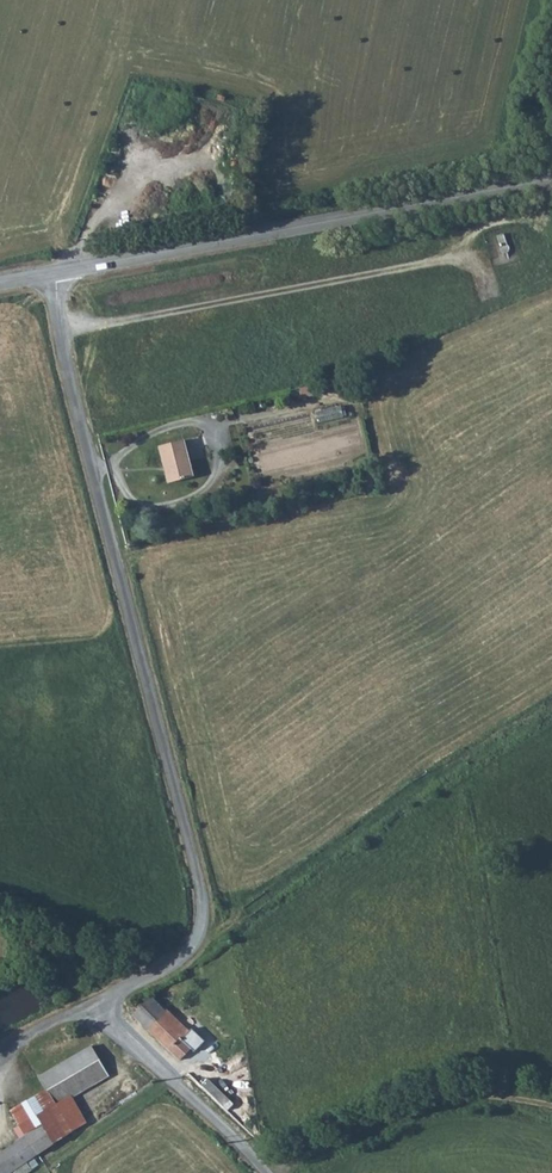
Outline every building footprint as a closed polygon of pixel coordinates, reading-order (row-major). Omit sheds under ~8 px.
[(333,396),(329,384),(305,389),(308,402),(333,396)] [(342,406),(317,410),(318,420),(344,416),(342,406)] [(170,470),(172,482),(193,477),(185,442),(162,448),(167,471),(170,470)] [(153,999),(136,1016),(180,1062),(193,1051),(183,1040),(192,1031),(171,1011),(168,1013),(153,999)] [(82,1042),(37,1074),(45,1087),(91,1054),(82,1042)] [(53,1099),(66,1092),(101,1068),(91,1054),(45,1087),(53,1099)] [(29,1098),(55,1140),(71,1129),(53,1099),(45,1087),(29,1098)] [(53,1099),(71,1129),(73,1128),(85,1119),(66,1092),(53,1099)] [(11,1111),(27,1135),(42,1124),(55,1141),(55,1140),(29,1098),(11,1111)] [(27,1135),(38,1152),(48,1145),(55,1141),(42,1124),(27,1135)] [(9,1172),(38,1152),(27,1135),(0,1153),(0,1172),(9,1172)]
